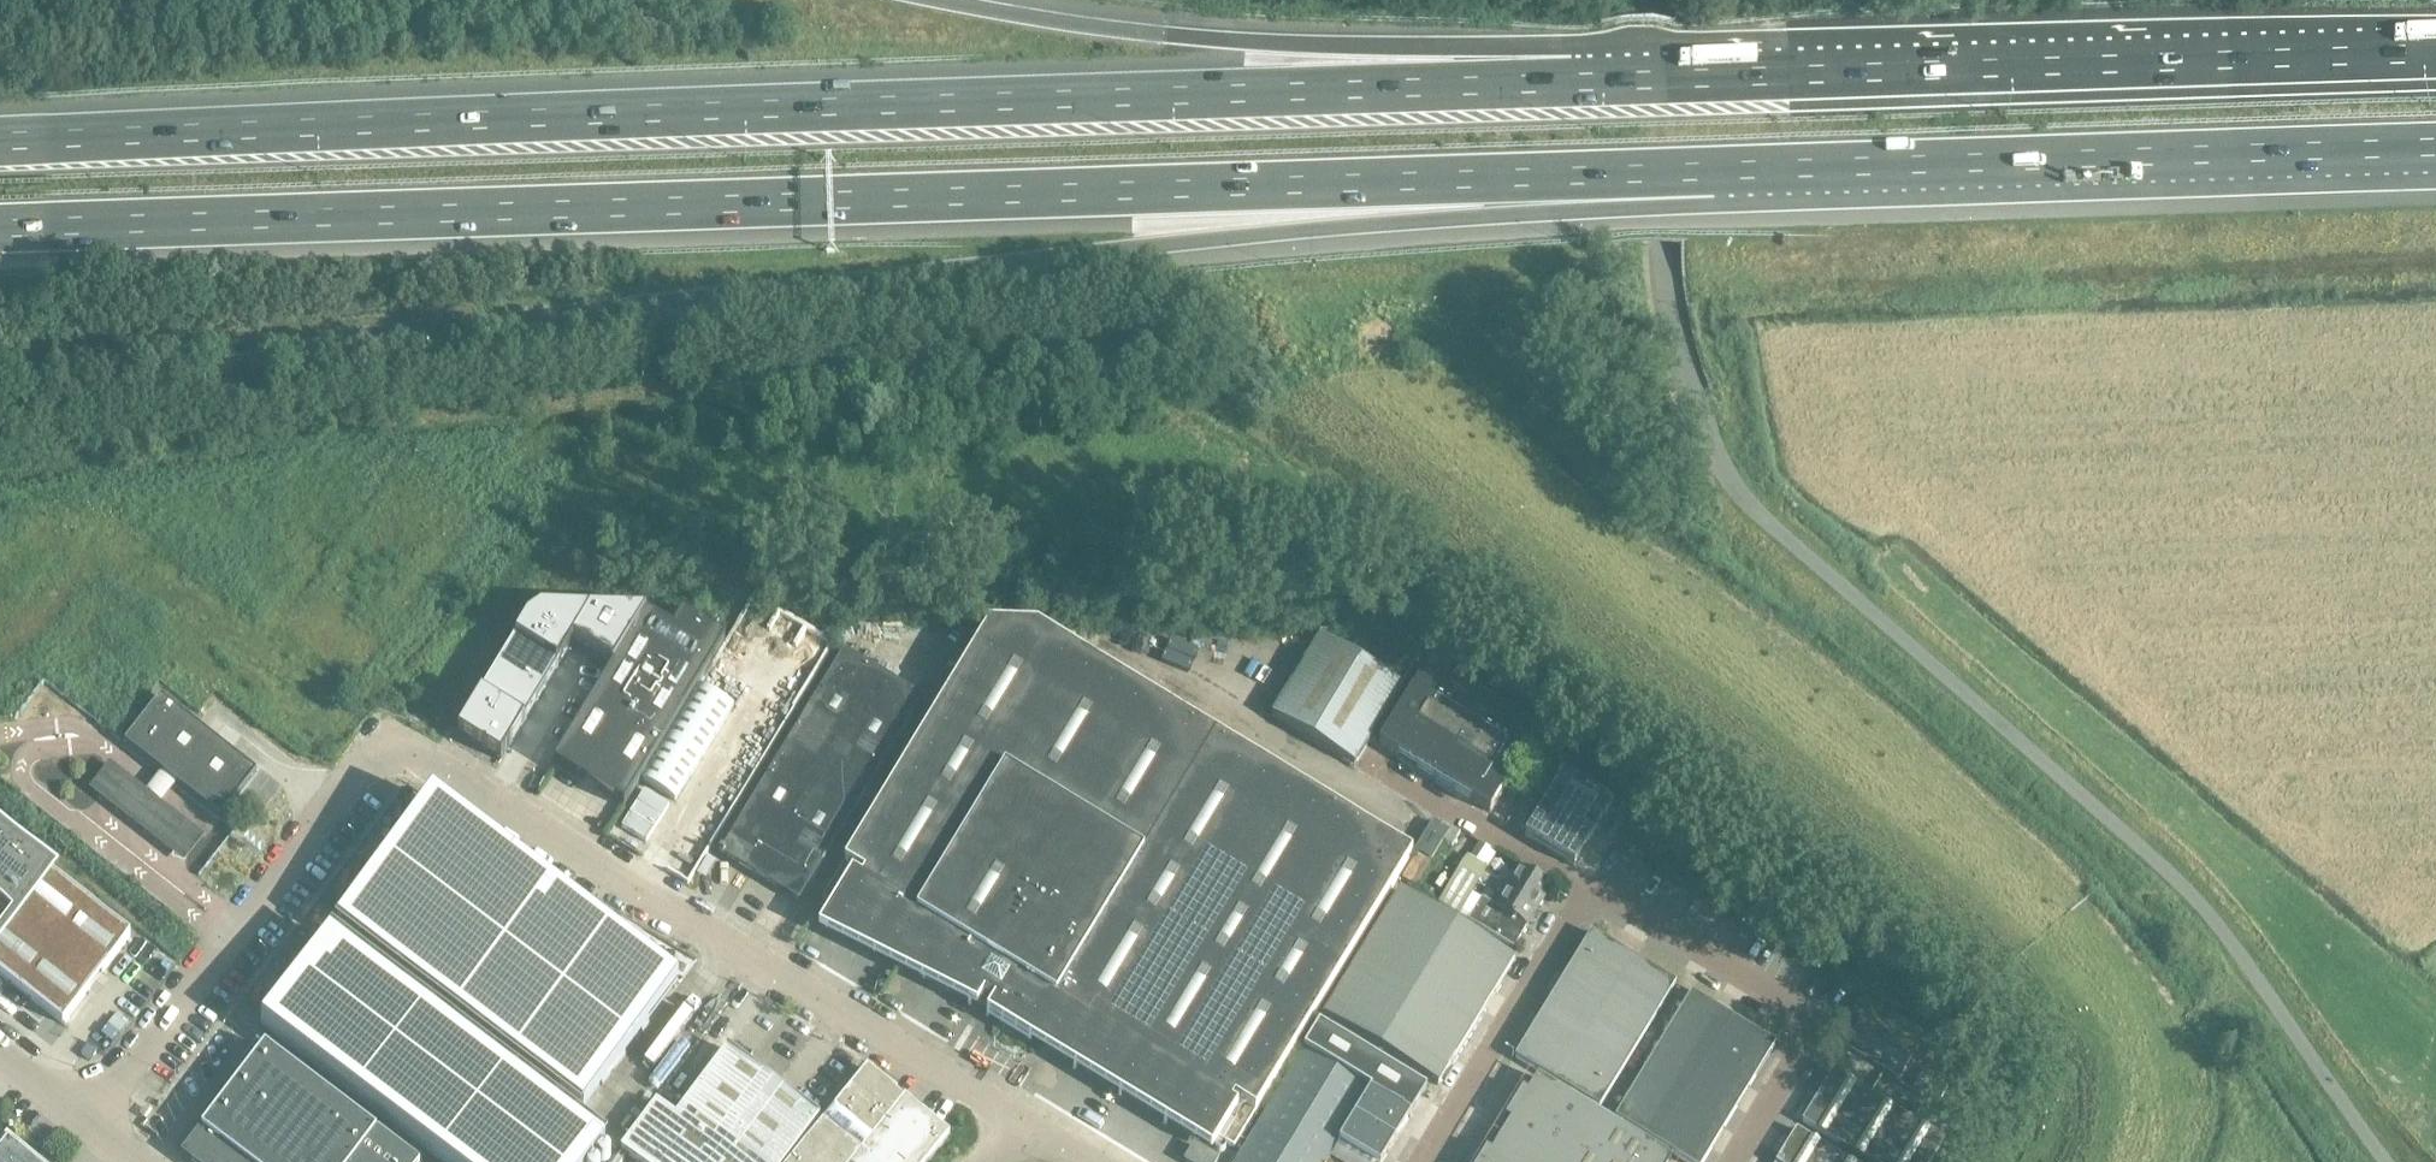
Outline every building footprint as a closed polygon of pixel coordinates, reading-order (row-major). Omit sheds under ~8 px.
[(528,620),(455,739),(498,765),(572,643),(572,642),(615,669),(648,614),(542,612),(528,620)] [(615,669),(556,767),(626,810),(642,783),(728,642),(685,616),(676,631),(648,614),(615,669)] [(988,628),(987,630),(822,901),(980,997),(978,999),(976,1002),(976,1004),(977,1008),(978,1010),(980,1011),(981,1012),(984,1012),(987,1011),(990,1010),(991,1007),(992,1004),(1016,1018),(1020,1033),(1034,1029),(1233,1149),(1410,856),(1037,630),(988,628)] [(1320,637),(1319,638),(1271,716),(1353,766),(1421,656),(1399,639),(1320,637)] [(844,652),(720,856),(797,903),(922,700),(844,652)] [(1489,813),(1536,736),(1426,668),(1379,745),(1489,813)] [(701,686),(642,783),(676,803),(734,707),(701,686)] [(257,772),(161,697),(125,743),(221,818),(257,772)] [(127,771),(110,757),(88,783),(121,809),(174,851),(185,859),(205,833),(180,813),(127,771)] [(1613,802),(1564,772),(1526,833),(1576,863),(1613,802)] [(1430,823),(1413,852),(1430,862),(1447,833),(1430,823)] [(131,938),(57,878),(59,875),(0,829),(0,977),(63,1025),(131,938)] [(402,837),(336,923),(583,1111),(649,1024),(402,837)] [(1435,901),(1457,915),(1483,868),(1463,855),(1435,901)] [(1511,948),(1549,887),(1519,868),(1494,909),(1478,899),(1466,920),(1481,929),(1511,948)] [(1512,961),(1505,957),(1400,893),(1325,1017),(1437,1085),(1512,961)] [(1675,985),(1590,934),(1514,1059),(1599,1110),(1675,985)] [(260,1025),(441,1161),(592,1161),(605,1145),(328,936),(260,1025)] [(1691,995),(1615,1120),(1684,1161),(1705,1161),(1775,1046),(1691,995)] [(1858,1030),(1849,1044),(1900,1076),(1925,1036),(1864,998),(1849,1021),(1858,1026),(1856,1028),(1858,1030)] [(1368,1090),(1410,1115),(1425,1090),(1383,1065),(1382,1067),(1317,1027),(1303,1051),(1368,1090)] [(181,1157),(188,1161),(331,1161),(361,1122),(264,1049),(201,1133),(200,1133),(181,1157)] [(1368,1090),(1303,1051),(1236,1161),(1325,1161),(1337,1142),(1353,1115),(1368,1090)] [(689,1100),(688,1117),(673,1121),(654,1106),(619,1151),(634,1161),(789,1161),(818,1124),(724,1053),(689,1100)] [(949,1138),(867,1071),(793,1161),(929,1161),(949,1138)] [(1944,1140),(1833,1073),(1802,1124),(1866,1161),(1930,1161),(1944,1140)] [(1978,1080),(1967,1073),(1952,1099),(1963,1105),(1978,1080)] [(1671,1161),(1537,1079),(1527,1095),(1522,1091),(1504,1121),(1509,1124),(1491,1154),(1486,1151),(1479,1161),(1670,1161),(1671,1161)] [(1353,1115),(1394,1141),(1410,1115),(1368,1090),(1353,1115)] [(1369,1161),(1381,1161),(1394,1141),(1353,1115),(1337,1142),(1369,1161)] [(1796,1131),(1777,1161),(1847,1161),(1796,1131)] [(377,1134),(356,1161),(414,1161),(377,1134)] [(7,1142),(0,1151),(0,1161),(32,1161),(7,1142)] [(1184,1161),(1216,1161),(1217,1161),(1194,1147),(1184,1161)]
